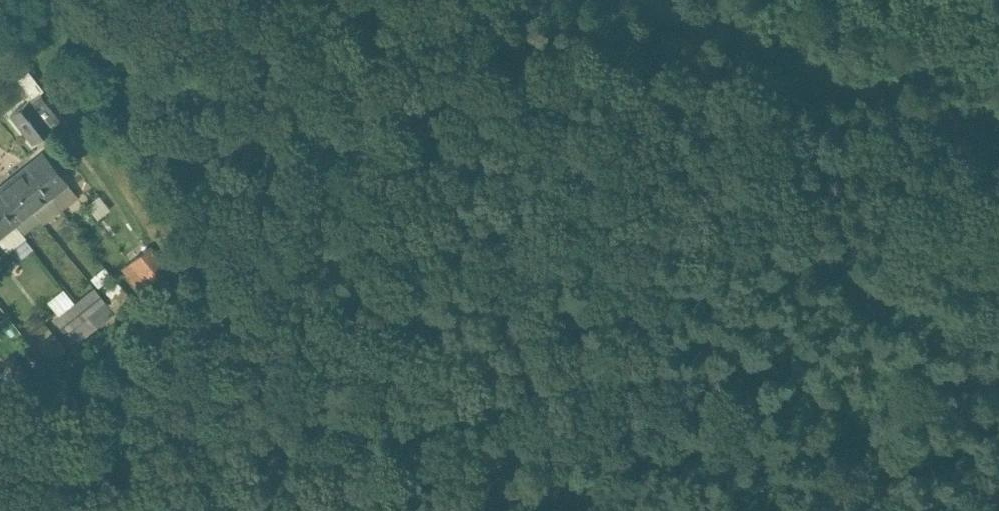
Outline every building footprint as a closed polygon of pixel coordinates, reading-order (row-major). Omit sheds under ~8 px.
[(46,119),(62,106),(29,64),(15,75),(29,93),(27,95),(46,119)] [(46,119),(27,95),(9,109),(32,139),(50,124),(46,119)] [(67,179),(42,148),(25,161),(50,193),(67,179)] [(50,193),(25,161),(7,175),(32,206),(50,193)] [(7,175),(0,180),(0,201),(15,220),(32,206),(7,175)] [(95,188),(85,199),(97,210),(106,199),(95,188)] [(0,201),(0,232),(1,231),(15,220),(0,201)] [(22,230),(15,220),(1,231),(8,241),(22,230)] [(141,282),(166,262),(152,239),(124,261),(141,282)] [(46,292),(56,306),(72,294),(63,280),(46,292)] [(80,303),(95,320),(112,307),(98,288),(80,303)] [(71,341),(95,320),(80,303),(56,323),(71,341)] [(35,337),(47,352),(62,339),(50,324),(35,337)]
